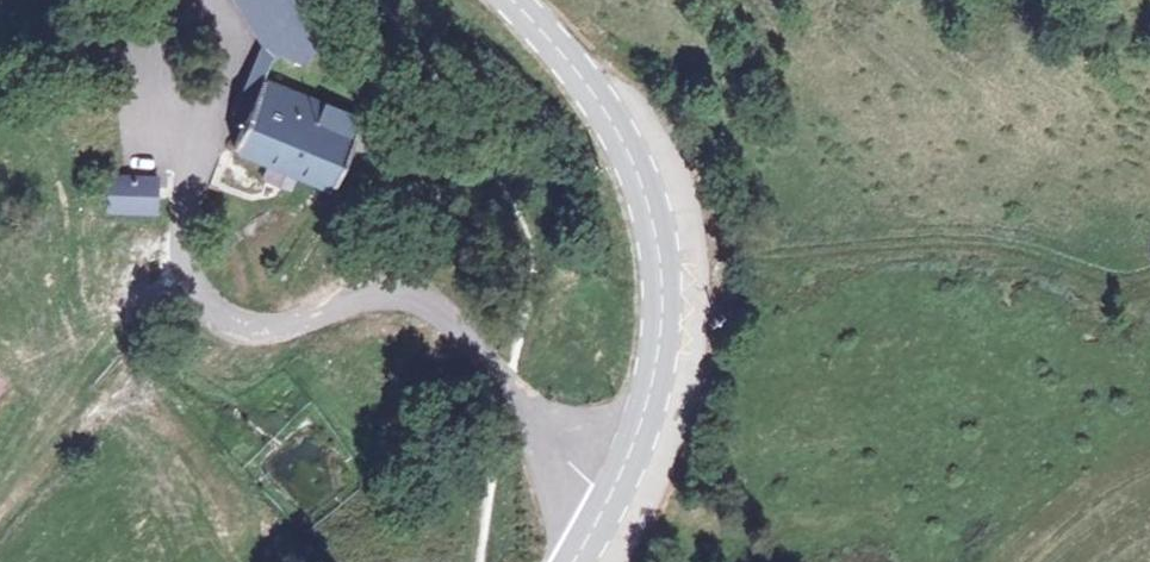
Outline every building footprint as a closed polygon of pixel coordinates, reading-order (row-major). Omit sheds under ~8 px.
[(259,40),(274,62),(302,71),(314,37),(288,0),(237,0),(236,1),(235,0),(234,0),(259,40)] [(274,62),(259,40),(227,116),(243,124),(263,89),(274,62)] [(263,89),(243,124),(232,155),(266,171),(260,183),(291,195),(296,183),(335,198),(352,159),(366,166),(378,137),(263,89)] [(110,189),(109,234),(162,233),(164,190),(110,189)]
